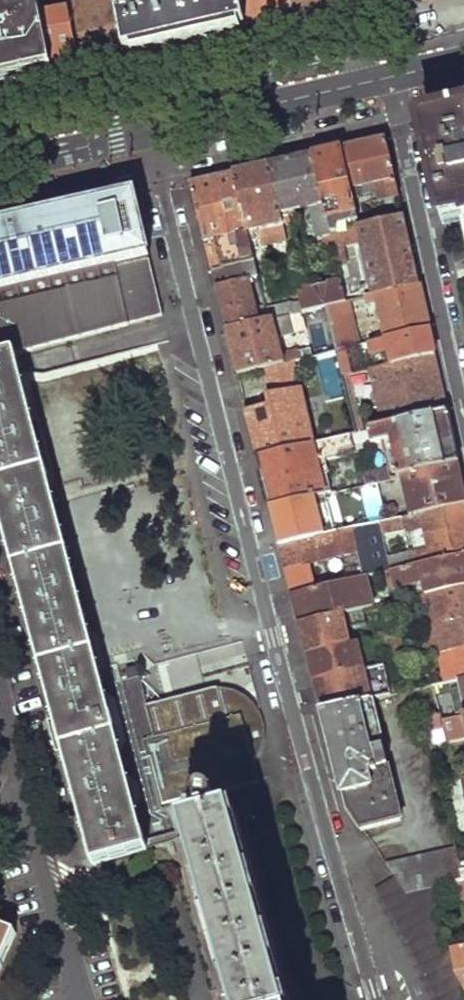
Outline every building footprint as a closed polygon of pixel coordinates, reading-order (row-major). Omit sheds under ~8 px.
[(53,61),(39,0),(30,0),(0,7),(0,73),(53,61)] [(53,61),(78,54),(67,0),(39,0),(53,61)] [(78,54),(81,64),(102,59),(125,54),(118,21),(114,0),(67,0),(78,54)] [(118,21),(125,54),(186,40),(222,32),(248,26),(243,0),(114,0),(118,21)] [(248,26),(272,21),(297,15),(294,0),(243,0),(248,26)] [(297,15),(340,6),(366,0),(294,0),(297,15)] [(446,223),(463,218),(463,123),(426,132),(446,223)] [(343,150),(355,202),(374,197),(375,203),(399,197),(393,170),(387,140),(365,145),(343,150)] [(330,235),(339,233),(336,220),(351,217),(354,229),(361,228),(355,202),(343,150),(326,154),(312,157),(330,235)] [(268,167),(282,224),(289,224),(286,211),(309,206),(320,253),(333,250),(330,235),(312,157),(268,167)] [(268,167),(233,175),(251,249),(256,247),(255,243),(259,237),(261,247),(286,241),(282,224),(268,167)] [(212,273),(254,262),(251,249),(233,175),(211,180),(190,185),(212,273)] [(16,355),(163,316),(134,198),(108,205),(82,210),(0,229),(0,359),(16,355)] [(330,235),(333,250),(337,265),(347,263),(343,248),(363,243),(372,286),(362,288),(363,300),(419,287),(411,249),(404,217),(361,228),(354,229),(339,233),(330,235)] [(227,331),(260,324),(250,281),(258,280),(254,262),(212,273),(227,331)] [(346,304),(357,301),(355,290),(350,291),(348,279),(340,280),(341,282),(346,304)] [(346,304),(341,282),(298,292),(301,303),(303,314),(326,309),(346,304)] [(346,349),(357,346),(349,311),(379,305),(386,333),(372,336),(374,342),(428,329),(423,308),(419,287),(363,300),(357,301),(346,304),(326,309),(336,351),(346,349)] [(303,314),(301,303),(291,306),(293,316),(300,315),(303,314)] [(289,317),(293,316),(291,306),(265,312),(268,322),(289,317)] [(293,316),(289,317),(291,327),(302,324),(300,315),(293,316)] [(237,374),(307,358),(305,352),(299,354),(298,349),(282,353),(277,331),(291,327),(289,317),(268,322),(260,324),(227,331),(237,374)] [(374,342),(371,342),(375,357),(391,353),(394,366),(434,356),(431,343),(428,329),(374,342)] [(349,376),(352,376),(346,349),(336,351),(342,378),(349,376)] [(20,372),(16,355),(0,359),(0,377),(20,372)] [(394,366),(369,371),(382,429),(447,414),(440,386),(434,356),(394,366)] [(1,519),(54,718),(58,734),(51,735),(56,752),(62,751),(89,851),(96,849),(99,859),(145,846),(173,838),(179,829),(173,808),(198,801),(203,818),(206,823),(210,825),(214,825),(218,824),(220,820),(221,816),(220,811),(217,808),(209,807),(207,799),(229,793),(230,799),(240,796),(238,791),(260,785),(254,763),(258,758),(263,748),(265,740),(265,732),(264,722),(261,715),(258,709),(241,713),(235,692),(222,689),(206,691),(147,707),(137,669),(126,672),(129,680),(103,687),(51,489),(39,492),(35,476),(47,473),(20,372),(0,377),(0,515),(1,519)] [(355,435),(362,433),(349,376),(342,378),(347,397),(355,435)] [(247,416),(257,457),(312,444),(300,393),(299,393),(295,378),(265,386),(262,390),(264,402),(266,411),(247,416)] [(350,436),(352,445),(371,441),(372,443),(381,441),(391,440),(397,469),(393,470),(390,469),(388,468),(363,473),(366,486),(400,478),(458,465),(453,440),(447,414),(382,429),(362,433),(355,435),(350,436)] [(314,497),(325,495),(321,476),(328,474),(326,463),(337,459),(342,452),(353,449),(352,445),(350,436),(312,444),(257,457),(270,507),(314,497)] [(381,441),(388,468),(390,469),(393,470),(397,469),(391,440),(381,441)] [(400,478),(407,512),(400,514),(401,519),(463,504),(463,493),(463,486),(458,465),(400,478)] [(39,492),(51,489),(47,473),(35,476),(39,492)] [(314,497),(270,507),(279,546),(324,536),(314,497)] [(401,519),(378,524),(381,536),(409,529),(411,534),(427,531),(431,549),(392,557),(395,572),(463,557),(463,504),(401,519)] [(348,582),(366,578),(361,552),(380,548),(378,537),(381,536),(378,524),(337,533),(342,556),(344,567),(348,582)] [(348,582),(344,567),(310,574),(308,563),(342,556),(337,533),(324,536),(279,546),(291,595),(348,582)] [(385,574),(388,587),(394,586),(395,588),(423,583),(426,596),(431,595),(463,587),(463,557),(395,572),(385,574)] [(342,616),(374,608),(366,578),(348,582),(291,595),(295,611),(299,626),(342,616)] [(431,595),(438,622),(463,616),(463,587),(431,595)] [(426,596),(420,597),(427,625),(438,622),(431,595),(426,596)] [(299,626),(306,653),(348,643),(342,616),(299,626)] [(438,622),(442,641),(431,644),(426,645),(429,656),(439,653),(449,651),(463,648),(463,616),(438,622)] [(388,634),(391,633),(388,621),(369,625),(371,638),(388,634)] [(438,622),(427,625),(431,644),(442,641),(438,622)] [(371,638),(369,625),(357,628),(359,641),(363,640),(371,638)] [(395,663),(405,661),(398,631),(391,633),(388,634),(392,650),(395,663)] [(313,682),(349,674),(346,657),(361,653),(359,647),(365,646),(363,640),(359,641),(348,643),(306,653),(310,669),(313,682)] [(449,651),(456,681),(463,679),(463,648),(449,651)] [(395,663),(392,650),(375,654),(378,667),(384,666),(395,663)] [(449,651),(439,653),(445,684),(456,681),(449,651)] [(320,713),(375,700),(391,696),(384,666),(378,667),(349,674),(313,682),(317,698),(320,713)] [(453,689),(458,712),(463,710),(463,687),(453,689)] [(247,698),(235,692),(241,713),(258,709),(247,698)] [(328,743),(340,794),(344,794),(348,811),(344,811),(359,830),(402,820),(375,700),(320,713),(328,743)] [(444,722),(442,715),(423,720),(427,740),(434,738),(433,731),(445,728),(448,742),(463,739),(463,718),(444,722)] [(47,720),(51,735),(58,734),(54,718),(47,720)] [(434,738),(435,744),(448,742),(445,728),(433,731),(434,738)] [(203,818),(207,833),(222,829),(218,824),(214,825),(210,825),(206,823),(203,818)] [(236,826),(222,829),(207,833),(187,839),(233,999),(286,999),(236,826)] [(146,852),(145,846),(99,859),(96,849),(89,851),(93,867),(146,852)] [(458,865),(454,850),(391,864),(394,878),(397,884),(405,895),(429,890),(458,884),(461,882),(458,865)] [(394,878),(374,890),(384,906),(398,930),(425,982),(434,999),(463,999),(463,991),(455,975),(449,949),(429,890),(405,895),(397,884),(394,878)] [(15,934),(0,927),(0,969),(15,934)] [(455,975),(463,991),(463,946),(449,949),(455,975)]
